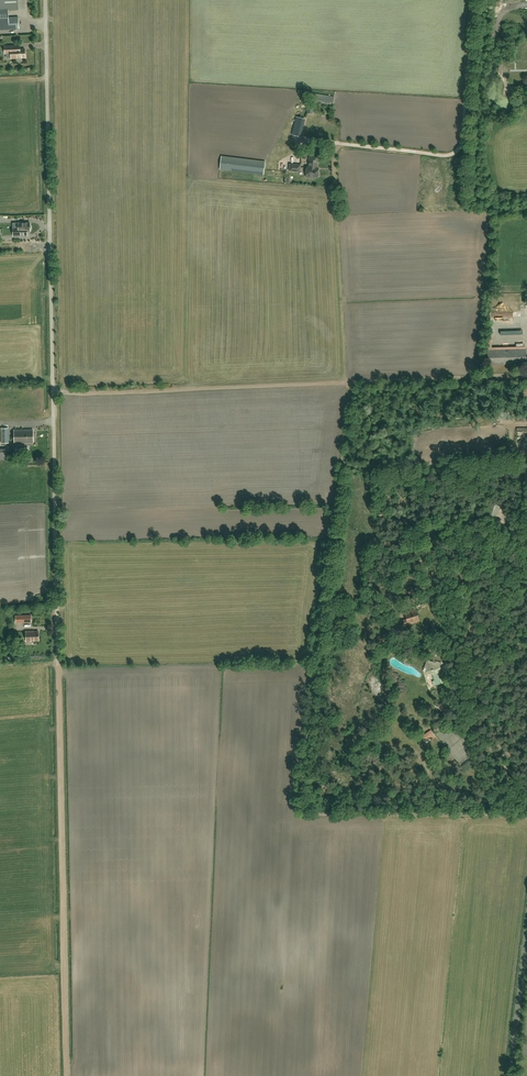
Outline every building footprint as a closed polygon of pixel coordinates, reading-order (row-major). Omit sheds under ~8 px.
[(19,29),(18,17),(8,17),(8,10),(18,10),(18,0),(0,0),(0,30),(19,29)] [(17,49),(17,46),(5,46),(5,54),(12,53),(12,58),(25,58),(25,49),(17,49)] [(333,105),(334,96),(312,93),(310,102),(333,105)] [(301,137),(305,119),(296,117),(292,135),(301,137)] [(263,175),(265,161),(221,156),(220,170),(263,175)] [(309,167),(316,168),(317,164),(318,156),(309,156),(309,167)] [(318,172),(318,168),(316,168),(309,167),(307,167),(306,177),(314,177),(318,177),(318,176),(319,175),(319,173),(318,172)] [(31,227),(30,226),(30,223),(19,223),(19,228),(13,228),(13,236),(27,236),(27,231),(30,231),(30,230),(31,229),(31,227)] [(488,365),(526,364),(525,349),(488,351),(488,365)] [(15,443),(33,443),(33,430),(14,430),(15,443)] [(494,520),(496,517),(501,501),(492,497),(485,517),(494,520)] [(446,572),(451,576),(467,588),(472,581),(463,574),(462,575),(460,573),(461,572),(456,568),(451,565),(446,572)] [(413,594),(413,595),(412,593),(418,591),(432,586),(429,577),(413,582),(415,587),(411,588),(411,587),(407,588),(409,594),(410,595),(405,597),(407,603),(411,602),(414,610),(404,612),(407,619),(402,620),(404,626),(420,621),(415,608),(417,608),(417,609),(420,608),(420,606),(425,605),(424,601),(416,604),(415,601),(413,594)] [(30,641),(39,640),(38,632),(31,632),(31,631),(26,632),(26,641),(30,641)] [(433,681),(434,685),(443,682),(442,678),(439,679),(438,676),(441,669),(439,668),(441,663),(436,662),(436,663),(427,661),(425,668),(428,669),(427,671),(433,674),(435,680),(433,681)] [(452,681),(452,676),(448,676),(448,683),(454,687),(457,684),(452,681)] [(438,707),(439,708),(442,711),(446,706),(442,702),(438,707)] [(433,739),(435,737),(431,730),(422,736),(425,742),(432,738),(433,739)]
